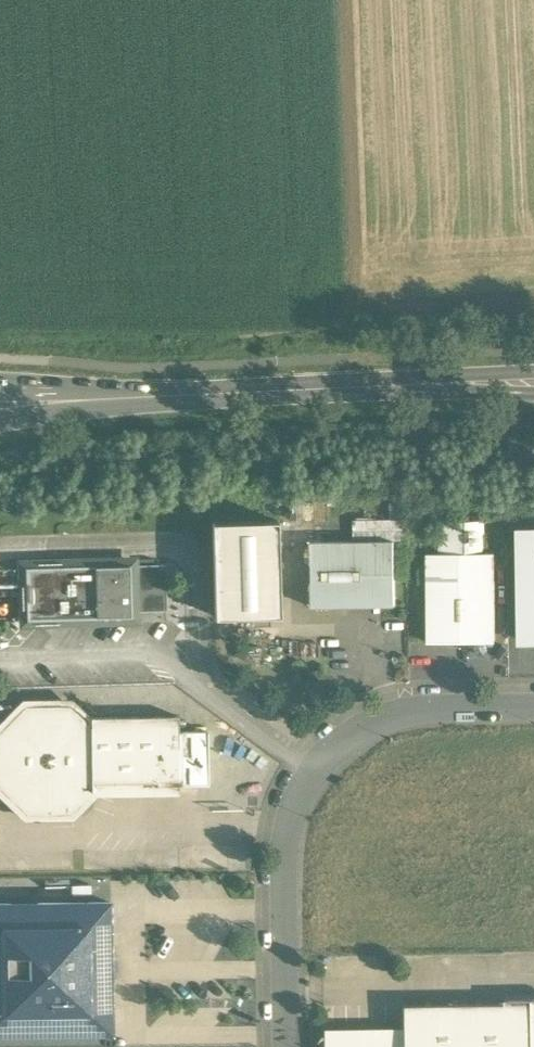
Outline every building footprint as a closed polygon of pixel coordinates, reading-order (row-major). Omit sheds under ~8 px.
[(277,520),(211,522),(214,616),(279,615),(277,520)] [(483,553),(483,521),(440,521),(440,553),(483,553)] [(520,531),(521,563),(520,563),(521,641),(533,641),(533,531),(520,531)] [(393,541),(307,542),(308,606),(394,605),(393,541)] [(494,642),(494,553),(483,553),(440,553),(427,554),(427,642),(474,642),(487,642),(494,642)] [(128,565),(61,567),(61,561),(25,563),(27,618),(28,623),(50,622),(50,623),(59,623),(59,617),(129,615),(129,611),(128,567),(128,565)] [(164,564),(136,565),(136,567),(128,567),(129,611),(166,610),(164,564)] [(487,651),(487,642),(474,642),(474,651),(478,655),(483,655),(487,651)] [(24,706),(0,730),(0,788),(25,813),(70,813),(92,791),(92,783),(91,726),(69,705),(24,706)] [(177,717),(91,717),(91,726),(92,783),(157,782),(157,785),(207,784),(206,732),(177,732),(177,717)] [(0,904),(0,1034),(110,1033),(109,902),(0,904)] [(325,1032),(326,1046),(533,1046),(533,998),(504,999),(505,1004),(402,1006),(403,1030),(325,1032)]
